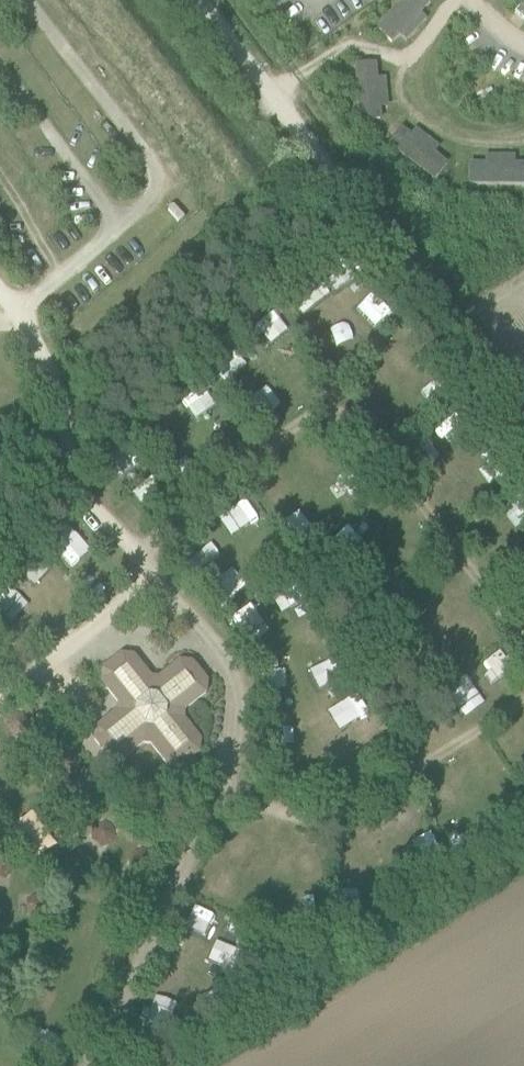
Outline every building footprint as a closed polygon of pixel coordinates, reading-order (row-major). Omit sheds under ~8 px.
[(373,30),(389,46),(433,3),(430,0),(402,0),(373,30)] [(516,13),(523,20),(523,3),(516,13)] [(349,68),(355,127),(383,125),(378,66),(349,68)] [(400,114),(377,144),(436,188),(458,158),(400,114)] [(459,151),(459,188),(523,189),(523,152),(459,151)] [(95,740),(104,752),(110,759),(122,761),(144,744),(151,744),(168,766),(180,768),(199,753),(201,738),(186,718),(186,711),(208,694),(209,680),(194,661),(180,659),(159,677),(152,676),(136,656),(122,654),(103,669),(101,682),(119,703),(122,704),(122,711),(118,711),(96,728),(95,740)]
